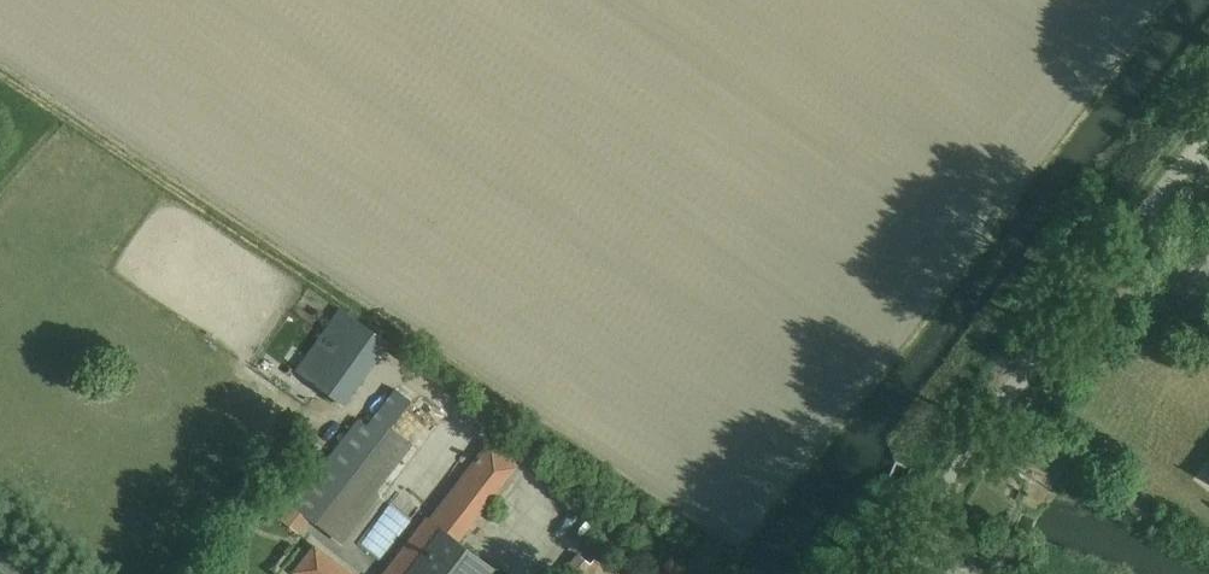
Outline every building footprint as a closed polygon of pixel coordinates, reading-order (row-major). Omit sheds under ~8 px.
[(387,344),(339,308),(295,372),(342,407),(387,344)] [(332,453),(291,506),(277,523),(295,537),(309,519),(342,546),(381,496),(376,491),(413,445),(391,427),(411,401),(395,389),(367,426),(358,420),(332,453)] [(494,569),(458,542),(519,463),(490,442),(430,520),(428,518),(384,573),(490,573),(494,569)] [(315,547),(295,572),(297,573),(350,573),(315,547)] [(597,571),(601,565),(594,559),(590,564),(578,554),(562,573),(594,573),(597,571)]
